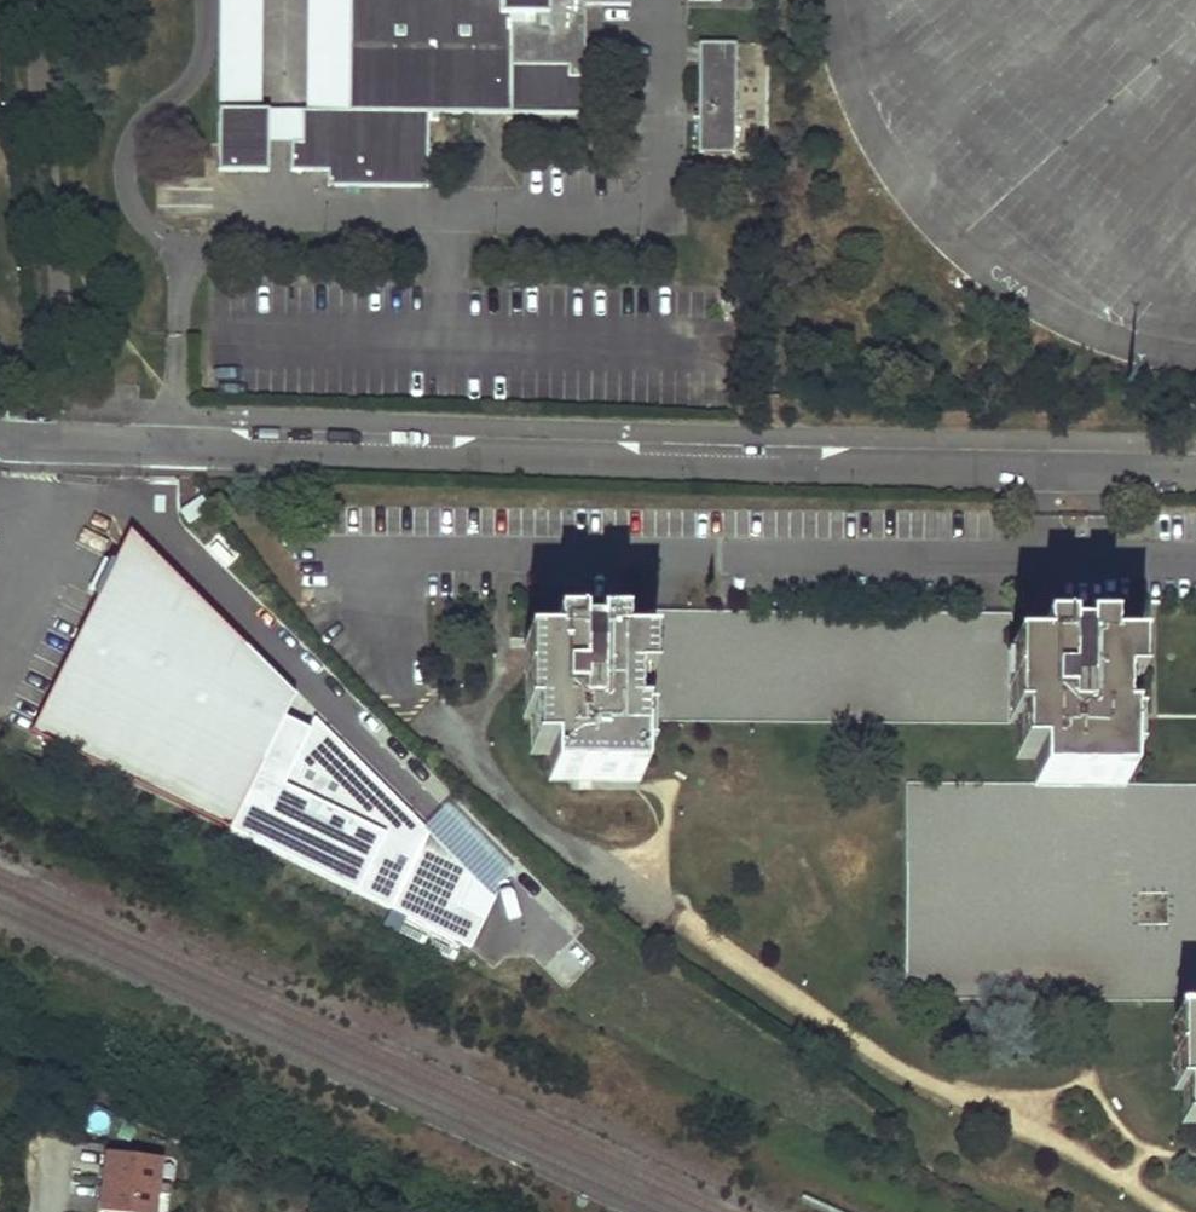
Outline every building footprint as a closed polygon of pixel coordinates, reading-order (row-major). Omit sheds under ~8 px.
[(218,109),(259,110),(261,0),(219,0),(218,109)] [(301,111),(301,142),(290,142),(290,171),(327,171),(327,186),(428,187),(428,113),(594,115),(594,47),(584,47),(585,5),(630,6),(630,0),(349,0),(348,111),(308,111),(301,111)] [(308,111),(348,111),(349,0),(309,0),(308,111)] [(736,43),(698,42),(698,153),(735,153),(736,43)] [(218,109),(218,171),(268,172),(268,142),(268,110),(259,110),(218,109)] [(268,110),(268,142),(290,142),(301,142),(301,111),(268,110)] [(130,543),(29,735),(229,837),(298,702),(130,543)] [(1006,616),(646,613),(647,648),(647,685),(647,721),(1004,724),(1006,652),(1006,616)] [(552,647),(532,647),(531,719),(539,719),(538,756),(548,756),(548,782),(639,783),(639,757),(638,720),(630,721),(630,685),(639,685),(638,648),(615,648),(614,632),(593,631),(593,637),(577,637),(576,631),(551,631),(552,647)] [(1014,653),(1013,725),(1019,725),(1019,760),(1033,760),(1032,787),(904,787),(903,999),(1195,1001),(1195,788),(1124,787),(1125,723),(1117,723),(1118,688),(1124,688),(1125,653),(1104,653),(1103,635),(1079,635),(1079,642),(1064,642),(1065,635),(1039,636),(1039,653),(1014,653)] [(532,647),(524,646),(521,719),(531,719),(532,647)] [(647,648),(638,648),(639,685),(647,685),(647,648)] [(1014,653),(1006,652),(1004,724),(1013,725),(1014,653)] [(1135,652),(1125,653),(1124,688),(1133,688),(1135,652)] [(539,719),(531,720),(530,756),(538,756),(539,719)] [(647,721),(638,720),(639,757),(647,756),(647,721)] [(1185,1020),(1175,1019),(1174,1091),(1183,1091),(1185,1020)] [(1185,1020),(1183,1091),(1193,1091),(1191,1127),(1195,1128),(1195,1020),(1185,1020)] [(1193,1091),(1183,1091),(1183,1127),(1191,1127),(1193,1091)] [(105,1158),(102,1211),(160,1211),(163,1162),(105,1158)]
